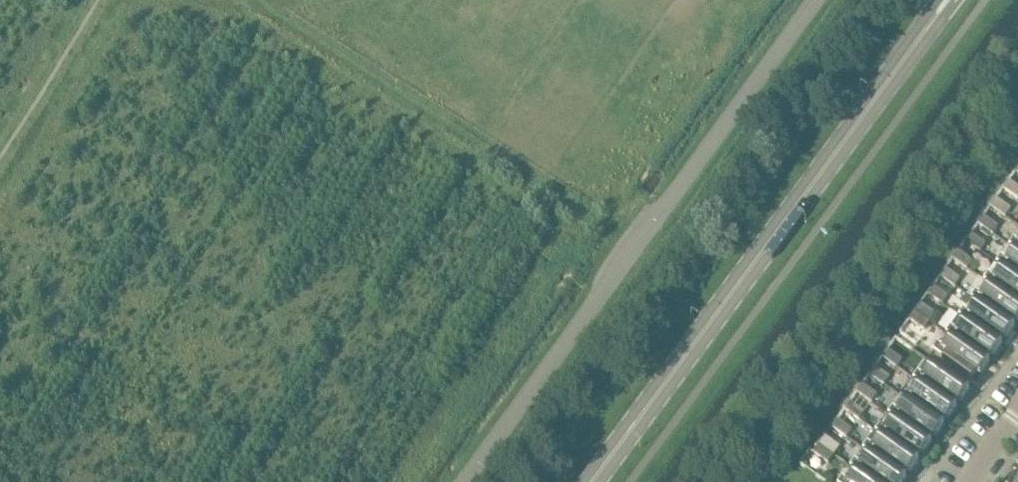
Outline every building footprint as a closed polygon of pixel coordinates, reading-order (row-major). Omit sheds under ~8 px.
[(1004,190),(1017,200),(1017,189),(1009,182),(1004,190)] [(1011,210),(996,200),(991,207),(1005,218),(1011,210)] [(998,227),(984,217),(978,225),(993,235),(998,227)] [(971,235),(966,242),(980,253),(986,245),(971,235)] [(1009,247),(1015,251),(1015,250),(1017,252),(1017,242),(1014,239),(1009,247)] [(996,264),(1002,268),(1003,268),(1017,279),(1017,252),(1015,250),(1015,251),(1007,261),(1001,257),(996,264)] [(959,252),(953,260),(967,270),(973,263),(959,252)] [(983,282),(989,286),(990,285),(1017,305),(1017,279),(1003,268),(1002,268),(995,279),(989,274),(983,282)] [(946,270),(940,277),(955,288),(960,280),(946,270)] [(971,299),(977,303),(1010,326),(1011,326),(1014,321),(1017,323),(1017,305),(990,285),(989,286),(982,296),(976,292),(971,299)] [(948,298),(933,287),(928,295),(942,305),(948,298)] [(964,309),(958,317),(964,321),(998,343),(1002,338),(1006,341),(1008,338),(1015,328),(1011,326),(1010,326),(977,303),(969,314),(964,309)] [(921,305),(915,312),(930,323),(935,315),(921,305)] [(915,312),(910,320),(924,331),(930,323),(915,312)] [(951,327),(946,334),(952,338),(985,361),(986,361),(989,356),(993,359),(995,356),(1002,346),(998,343),(964,321),(958,317),(951,327)] [(938,345),(933,352),(972,380),(976,373),(980,376),(983,373),(990,363),(986,361),(985,361),(952,338),(944,349),(938,345)] [(902,361),(888,350),(882,358),(897,368),(902,361)] [(926,361),(913,380),(919,384),(952,407),(953,406),(956,401),(960,404),(962,401),(969,392),(926,361)] [(884,386),(890,378),(875,368),(870,376),(884,386)] [(906,390),(900,398),(906,402),(907,401),(939,424),(940,424),(943,419),(947,422),(950,419),(957,409),(953,406),(952,407),(919,384),(913,380),(906,390)] [(871,403),(877,396),(863,386),(857,393),(871,403)] [(893,408),(888,415),(894,419),(927,442),(927,441),(931,436),(935,439),(937,436),(944,427),(940,424),(939,424),(907,401),(906,402),(899,412),(893,408)] [(864,413),(850,403),(845,411),(859,421),(864,413)] [(880,425),(875,433),(881,437),(882,436),(914,460),(915,459),(918,454),(922,457),(924,454),(931,444),(927,441),(927,442),(894,419),(888,415),(880,425)] [(852,431),(837,421),(832,428),(846,439),(852,431)] [(868,443),(863,450),(869,454),(902,477),(902,476),(906,471),(910,474),(912,471),(919,462),(915,459),(914,460),(882,436),(881,437),(875,433),(868,443)] [(819,446),(834,456),(839,448),(825,438),(819,446)] [(828,464),(834,456),(819,446),(814,454),(828,464)] [(850,468),(856,472),(856,471),(859,473),(871,481),(904,481),(906,479),(902,476),(902,477),(869,454),(861,465),(855,460),(850,468)] [(859,473),(856,471),(856,472),(849,481),(871,481),(859,473)]
